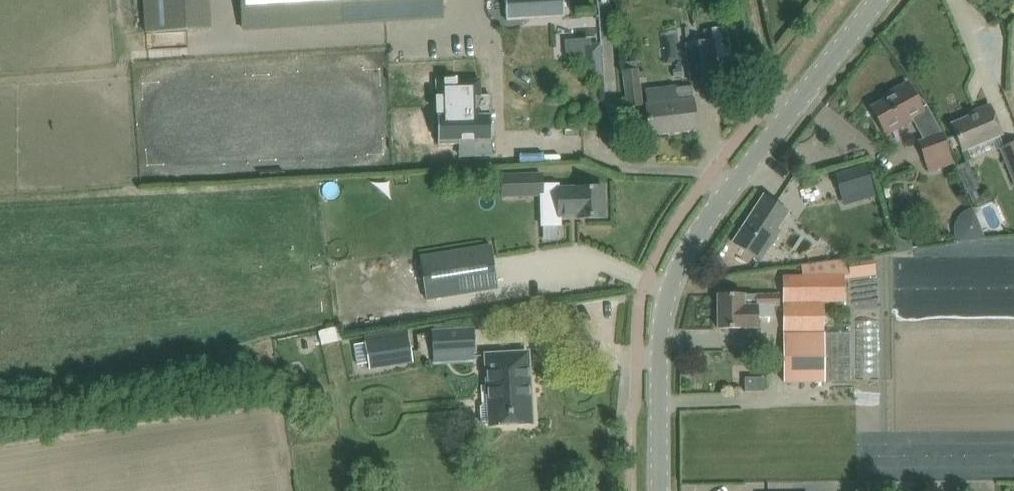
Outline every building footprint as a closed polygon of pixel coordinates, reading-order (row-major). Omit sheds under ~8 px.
[(145,33),(211,29),(209,0),(143,0),(145,33)] [(243,30),(444,19),(443,0),(241,0),(243,30)] [(507,20),(565,17),(564,0),(505,0),(507,20)] [(686,43),(689,62),(691,82),(719,79),(716,60),(732,59),(728,26),(712,28),(713,39),(686,43)] [(589,76),(602,75),(600,44),(583,45),(584,62),(588,62),(589,76)] [(625,70),(622,70),(626,106),(642,104),(638,68),(637,60),(624,62),(625,70)] [(437,81),(438,128),(439,144),(492,143),(490,96),(479,96),(478,80),(437,81)] [(893,96),(872,108),(881,125),(884,130),(912,115),(920,130),(925,140),(917,143),(924,162),(928,172),(954,162),(942,133),(935,121),(927,105),(921,108),(917,101),(907,83),(891,92),(893,96)] [(676,88),(677,101),(647,104),(648,115),(650,135),(697,129),(692,86),(676,88)] [(952,124),(963,151),(1002,135),(990,104),(975,111),(976,114),(952,124)] [(1000,147),(1013,182),(1013,141),(1000,147)] [(800,159),(793,167),(801,175),(809,168),(800,159)] [(968,161),(956,166),(967,192),(979,187),(968,161)] [(868,165),(835,175),(841,196),(874,186),(868,165)] [(522,174),(502,175),(502,196),(522,195),(542,195),(544,195),(543,183),(543,174),(522,174)] [(544,195),(542,195),(543,225),(560,225),(560,216),(579,215),(579,218),(604,217),(603,187),(579,188),(579,186),(559,186),(558,182),(543,183),(544,195)] [(742,229),(743,229),(734,242),(762,260),(770,247),(767,245),(789,212),(781,206),(764,196),(742,229)] [(954,225),(954,234),(958,243),(985,239),(975,209),(964,211),(958,217),(954,225)] [(817,251),(837,228),(821,215),(801,238),(817,251)] [(537,227),(537,217),(518,218),(518,228),(537,227)] [(490,245),(420,257),(427,299),(497,288),(490,245)] [(784,381),(825,382),(825,303),(844,303),(845,279),(875,275),(872,256),(803,265),(803,274),(784,274),(784,381)] [(780,295),(738,295),(718,295),(718,328),(757,328),(757,317),(772,317),(775,315),(775,306),(780,306),(780,295)] [(479,318),(481,329),(494,327),(493,316),(479,318)] [(432,329),(434,362),(474,359),(473,353),(477,353),(475,326),(432,329)] [(365,342),(353,344),(357,365),(368,363),(369,369),(412,362),(408,333),(365,339),(365,342)] [(528,386),(526,353),(484,355),(487,404),(482,405),(480,407),(481,423),(484,425),(532,423),(531,395),(527,395),(526,386),(528,386)] [(726,413),(723,426),(737,429),(740,416),(726,413)]
